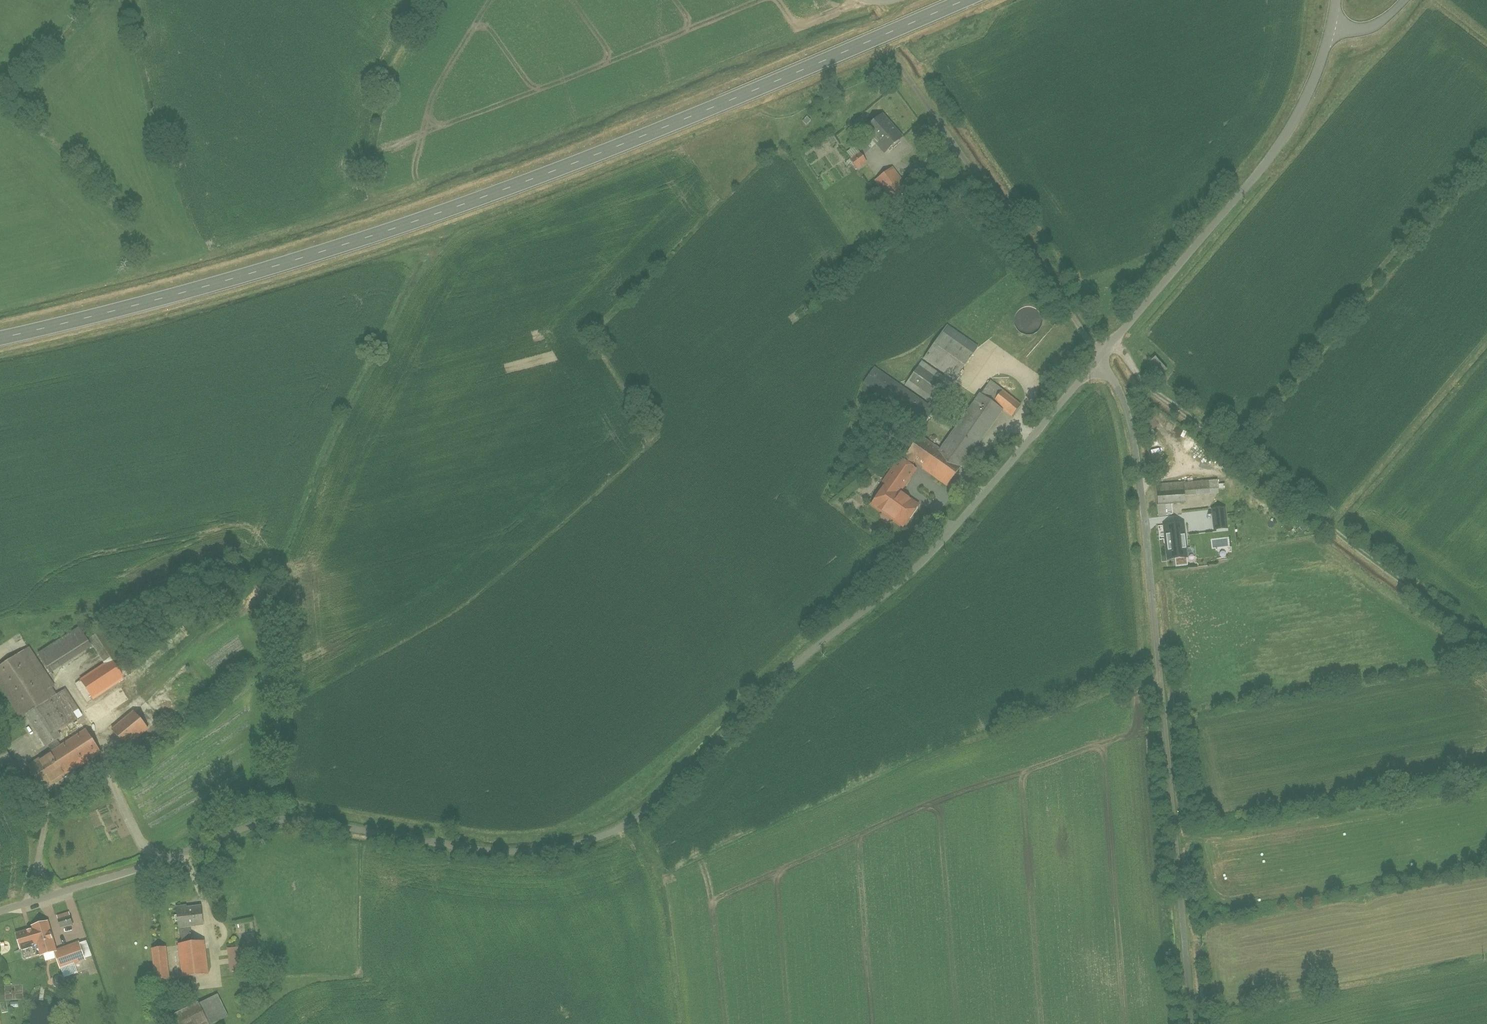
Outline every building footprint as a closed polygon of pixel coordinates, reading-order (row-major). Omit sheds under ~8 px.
[(902,137),(882,115),(864,131),(883,153),(902,137)] [(822,142),(829,152),(839,144),(832,135),(822,142)] [(857,147),(848,153),(859,170),(868,164),(857,147)] [(909,188),(892,167),(872,182),(889,203),(909,188)] [(873,367),(861,386),(919,426),(932,407),(936,410),(978,348),(945,327),(904,388),(873,367)] [(1147,368),(1160,379),(1170,367),(1156,356),(1147,368)] [(899,459),(867,504),(902,528),(918,504),(901,492),(915,472),(911,469),(914,464),(948,487),(1002,410),(1011,416),(1021,403),(989,381),(941,449),(920,435),(901,461),(899,459)] [(1217,481),(1154,484),(1155,504),(1185,503),(1185,493),(1217,492),(1217,481)] [(1229,529),(1228,506),(1214,507),(1215,530),(1229,529)] [(1183,525),(1162,527),(1166,559),(1187,556),(1183,525)] [(97,634),(90,639),(81,627),(40,653),(52,673),(94,646),(105,663),(76,682),(89,703),(126,679),(97,634)] [(103,752),(87,728),(53,751),(52,749),(49,746),(57,741),(53,735),(84,715),(66,687),(59,692),(31,647),(0,666),(0,687),(35,744),(22,752),(30,764),(28,766),(45,791),(103,752)] [(113,729),(125,744),(148,726),(136,710),(113,729)] [(183,978),(210,975),(207,941),(205,941),(203,926),(205,926),(203,906),(178,908),(179,929),(182,929),(183,943),(179,944),(183,978)] [(58,916),(62,927),(74,923),(70,911),(58,916)] [(42,956),(55,952),(61,970),(87,961),(80,941),(58,949),(50,920),(32,925),(33,927),(17,932),(22,949),(23,949),(26,959),(41,954),(42,956)] [(171,976),(168,947),(152,949),(155,977),(171,976)] [(231,972),(242,971),(242,947),(230,948),(231,972)] [(180,1023),(222,1023),(231,1020),(220,994),(176,1013),(180,1023)]
